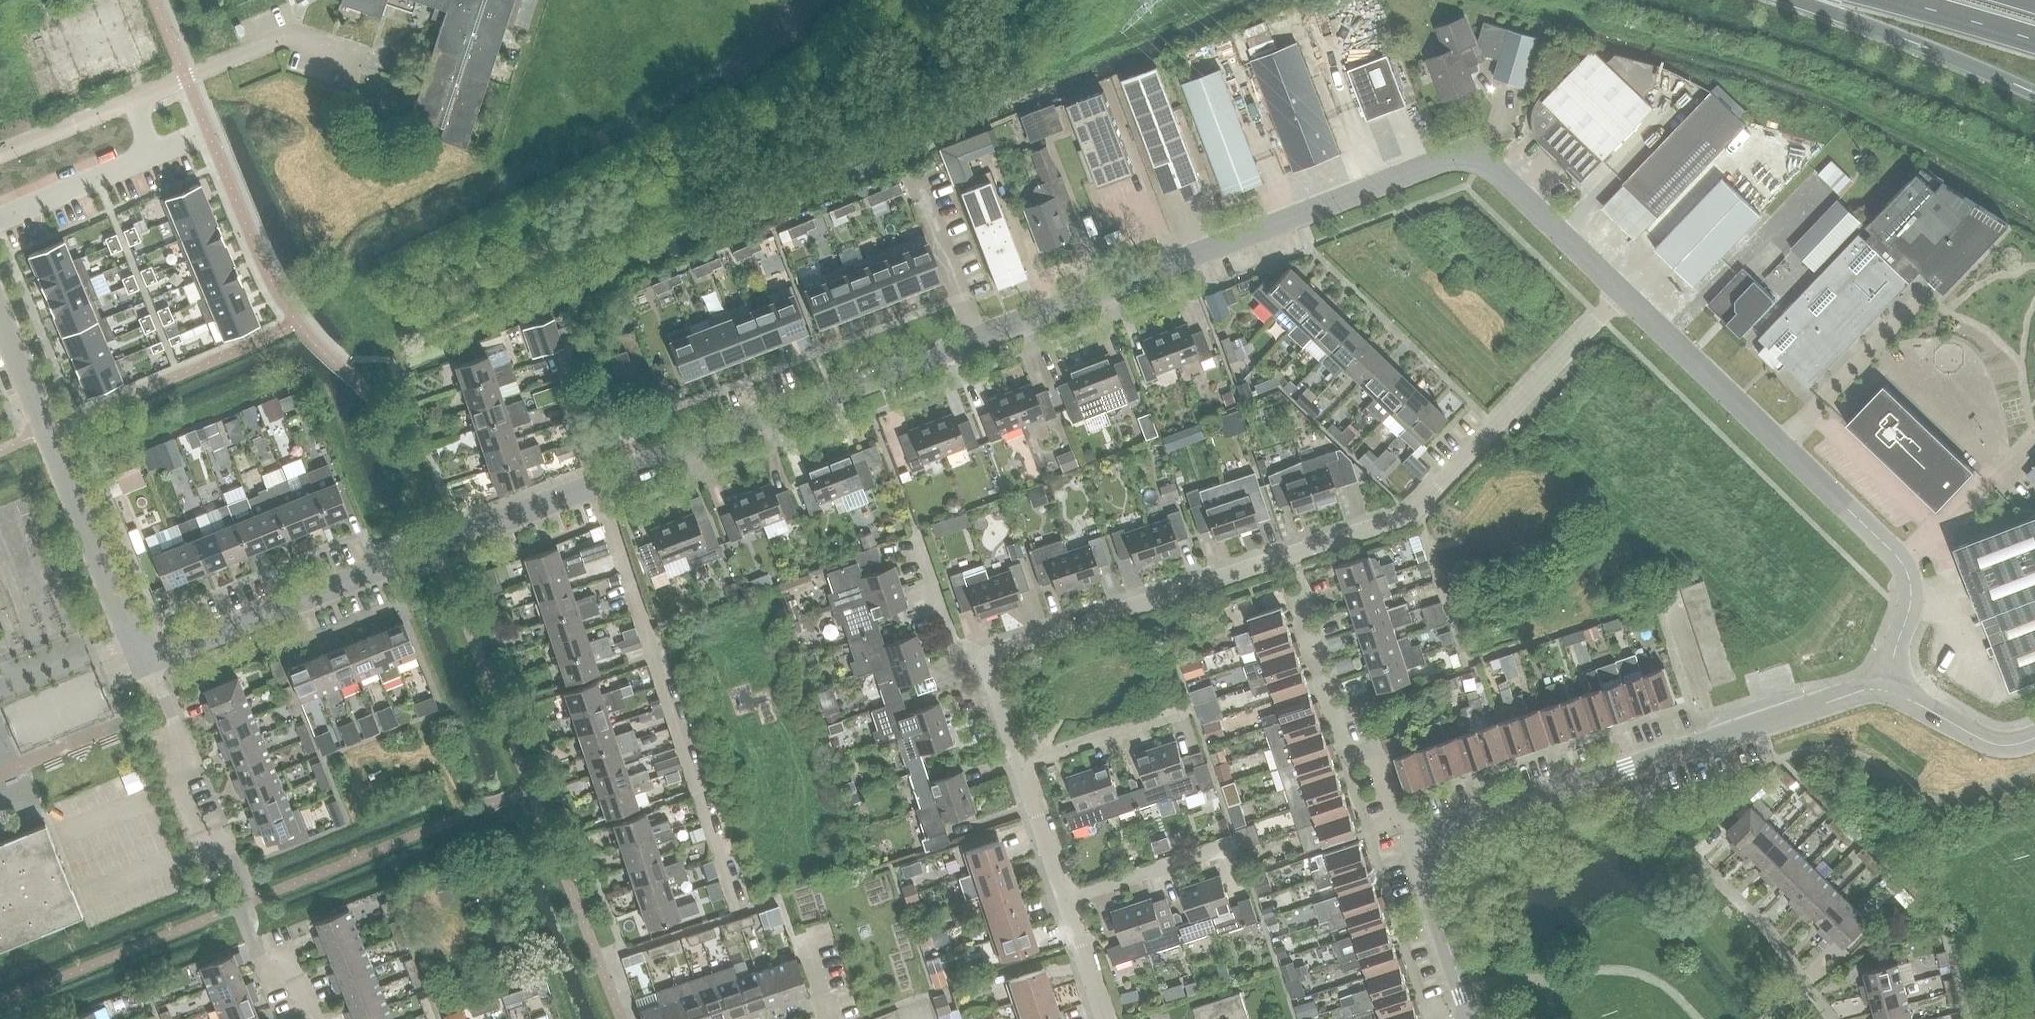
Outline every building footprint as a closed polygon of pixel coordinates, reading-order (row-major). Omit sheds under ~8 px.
[(445,10),(410,117),(442,127),(438,139),(464,148),(505,25),(511,27),(520,0),(341,0),(339,4),(380,17),(384,3),(412,13),(416,1),(445,10)] [(1478,63),(1470,44),(1476,42),(1465,16),(1438,26),(1448,52),(1429,59),(1444,99),(1473,88),(1465,68),(1478,63)] [(1498,58),(1507,28),(1483,21),(1478,40),(1484,54),(1498,58)] [(1274,26),(1252,27),(1253,48),(1275,47),(1274,26)] [(1539,37),(1507,28),(1498,58),(1493,78),(1525,87),(1539,37)] [(1294,171),(1303,168),(1339,154),(1296,43),(1251,60),(1268,105),(1294,171)] [(1540,138),(1569,166),(1583,179),(1653,108),(1643,98),(1656,83),(1658,65),(1615,54),(1606,63),(1592,49),(1542,101),(1540,103),(1538,107),(1536,111),(1535,114),(1535,118),(1535,123),(1536,127),(1542,132),(1539,135),(1540,137),(1540,138)] [(1366,121),(1367,120),(1406,106),(1386,55),(1347,70),(1366,121)] [(122,58),(85,74),(89,85),(127,70),(122,58)] [(1181,82),(1224,194),(1264,178),(1220,66),(1181,82)] [(1185,197),(1203,190),(1156,67),(1122,80),(1165,192),(1180,186),(1185,197)] [(1098,187),(1134,173),(1103,90),(1066,105),(1083,149),(1077,151),(1090,184),(1095,182),(1098,187)] [(1637,236),(1656,216),(1657,217),(1745,125),(1711,92),(1622,184),(1623,185),(1604,205),(1637,236)] [(1047,108),(1026,111),(1030,139),(1051,135),(1047,108)] [(939,149),(954,185),(972,178),(966,162),(994,151),(986,131),(939,149)] [(1047,145),(1029,152),(1042,184),(1059,177),(1047,145)] [(1818,174),(1839,195),(1853,182),(1831,160),(1818,174)] [(1754,349),(1768,363),(1776,371),(1777,370),(1773,366),(1779,360),(1809,387),(1909,283),(1880,255),(1886,248),(1897,258),(1902,253),(1943,292),(2009,223),(1983,208),(1920,169),(1919,170),(1864,227),(1871,234),(1865,241),(1858,234),(1758,339),(1765,346),(1759,352),(1755,349),(1754,349)] [(1036,203),(1023,208),(1039,250),(1069,238),(1064,225),(1077,220),(1061,177),(1059,177),(1042,184),(1034,187),(1032,193),(1036,203)] [(1654,249),(1655,250),(1693,286),(1760,215),(1721,178),(1654,249)] [(1024,278),(1025,277),(988,181),(960,192),(996,288),(1024,278)] [(199,183),(164,198),(173,219),(208,204),(199,183)] [(898,183),(882,190),(886,200),(902,193),(898,183)] [(882,190),(865,197),(869,207),(886,200),(882,190)] [(1860,221),(1837,199),(1791,248),(1814,270),(1860,221)] [(842,206),(845,215),(855,211),(851,202),(842,206)] [(208,204),(173,219),(181,239),(216,224),(208,204)] [(842,206),(832,210),(835,219),(845,215),(842,206)] [(812,219),(802,223),(805,231),(815,227),(812,219)] [(785,230),(790,239),(806,233),(805,231),(802,223),(785,230)] [(216,224),(181,239),(189,259),(225,244),(216,224)] [(134,227),(123,231),(126,239),(137,234),(134,227)] [(116,234),(105,239),(108,246),(119,242),(116,234)] [(137,234),(126,239),(129,246),(140,241),(137,234)] [(923,235),(903,243),(920,288),(940,280),(923,235)] [(63,240),(28,255),(36,276),(72,261),(63,240)] [(758,241),(748,245),(751,253),(761,249),(758,241)] [(119,242),(108,246),(111,254),(122,249),(119,242)] [(903,243),(882,251),(899,295),(920,288),(903,243)] [(225,244),(189,259),(198,279),(233,264),(225,244)] [(732,252),(736,262),(752,255),(751,253),(748,245),(732,252)] [(882,251),(862,258),(879,303),(899,295),(882,251)] [(718,258),(708,262),(711,270),(721,266),(718,258)] [(862,258),(841,266),(859,311),(879,303),(862,258)] [(72,261),(36,276),(45,296),(80,281),(72,261)] [(708,262),(692,268),(696,278),(712,271),(711,270),(708,262)] [(233,264),(198,279),(206,299),(241,284),(233,264)] [(151,266),(139,271),(142,278),(154,274),(151,266)] [(821,274),(838,319),(859,311),(841,266),(821,274)] [(1279,307),(1280,308),(1304,283),(1288,268),(1271,286),(1264,279),(1250,294),(1272,315),(1279,307)] [(1707,305),(1726,323),(1740,336),(1775,300),(1742,269),(1707,305)] [(133,274),(121,279),(124,286),(136,281),(133,274)] [(154,274),(142,278),(146,286),(157,281),(154,274)] [(678,274),(668,278),(671,286),(681,282),(678,274)] [(801,282),(818,327),(838,319),(821,274),(801,282)] [(668,278),(652,285),(656,295),(672,288),(671,286),(668,278)] [(80,281),(45,296),(53,316),(89,301),(80,281)] [(136,281),(124,286),(128,293),(139,289),(136,281)] [(1320,298),(1304,283),(1280,308),(1279,307),(1272,315),(1288,331),(1320,298)] [(241,284),(206,299),(214,319),(250,304),(241,284)] [(788,287),(766,295),(770,304),(784,340),(806,331),(788,287)] [(1220,290),(1203,297),(1213,321),(1230,314),(1220,290)] [(1301,348),(1311,338),(1335,313),(1320,298),(1288,331),(1286,334),(1301,348)] [(89,301),(53,316),(61,336),(97,321),(89,301)] [(748,302),(727,310),(744,355),(765,347),(751,311),(748,302)] [(250,304),(214,319),(223,340),(258,325),(250,304)] [(770,304),(751,311),(765,347),(784,340),(770,304)] [(167,306),(156,311),(159,318),(170,314),(167,306)] [(727,310),(706,318),(709,327),(723,363),(744,355),(727,310)] [(1351,328),(1335,313),(1311,338),(1327,353),(1351,328)] [(149,314),(138,319),(141,326),(152,321),(149,314)] [(170,314),(159,318),(162,326),(173,321),(170,314)] [(553,320),(552,320),(531,327),(541,356),(562,349),(553,320)] [(97,321),(61,336),(70,356),(105,341),(97,321)] [(152,321),(141,326),(144,333),(155,329),(152,321)] [(1185,324),(1164,332),(1176,366),(1198,357),(1199,361),(1211,357),(1201,330),(1190,335),(1185,324)] [(687,325),(666,334),(683,378),(705,370),(691,334),(687,325)] [(709,327),(691,334),(705,370),(723,363),(709,327)] [(1342,368),(1366,343),(1351,328),(1327,353),(1319,361),(1334,376),(1342,368)] [(1176,366),(1164,332),(1142,340),(1146,351),(1135,356),(1145,382),(1157,378),(1155,374),(1176,366)] [(179,334),(167,338),(170,346),(182,341),(179,334)] [(1219,340),(1228,363),(1237,360),(1228,337),(1219,340)] [(105,341),(70,356),(78,376),(114,361),(105,341)] [(161,341),(149,346),(153,353),(164,349),(161,341)] [(1382,358),(1366,343),(1342,368),(1358,383),(1382,358)] [(616,383),(634,376),(625,351),(607,357),(616,383)] [(1108,354),(1086,362),(1104,410),(1138,397),(1123,360),(1112,364),(1108,354)] [(462,388),(513,371),(510,362),(491,368),(487,356),(454,366),(462,388)] [(1358,383),(1374,398),(1398,373),(1382,358),(1358,383)] [(548,370),(545,359),(532,364),(535,374),(548,370)] [(114,361),(78,376),(87,397),(122,382),(114,361)] [(1071,423),(1104,410),(1086,362),(1064,370),(1068,381),(1057,386),(1071,423)] [(468,409),(501,398),(497,387),(516,380),(513,371),(462,388),(468,409)] [(1413,388),(1398,373),(1374,398),(1365,407),(1380,422),(1389,413),(1413,388)] [(1276,377),(1264,381),(1267,389),(1279,384),(1276,377)] [(1235,385),(1241,399),(1252,395),(1246,381),(1235,385)] [(1267,389),(1264,381),(1253,385),(1256,393),(1267,389)] [(1030,384),(1008,392),(1021,425),(1042,417),(1044,421),(1056,416),(1045,390),(1034,394),(1030,384)] [(1973,470),(1882,384),(1846,423),(1936,509),(1973,470)] [(537,407),(557,400),(553,387),(532,394),(537,407)] [(1309,402),(1315,396),(1307,388),(1301,394),(1294,388),(1288,394),(1294,400),(1303,408),(1309,402)] [(1389,413),(1405,428),(1429,403),(1413,388),(1389,413)] [(1230,391),(1221,395),(1225,406),(1234,402),(1230,391)] [(283,411),(303,404),(298,392),(279,399),(283,411)] [(1000,434),(1021,425),(1008,392),(986,400),(991,411),(979,416),(989,442),(1001,437),(1000,434)] [(275,397),(261,403),(267,417),(281,411),(275,397)] [(475,429),(527,412),(523,403),(504,409),(501,398),(468,409),(475,429)] [(1318,411),(1309,402),(1303,408),(1312,417),(1318,411)] [(1445,418),(1429,403),(1405,428),(1421,443),(1445,418)] [(254,405),(242,410),(246,421),(258,416),(254,405)] [(1218,417),(1222,431),(1243,424),(1238,410),(1218,417)] [(482,450),(514,439),(511,428),(530,421),(527,412),(475,429),(482,450)] [(952,414),(930,422),(943,455),(964,447),(966,451),(978,446),(968,420),(956,424),(952,414)] [(236,418),(224,423),(232,443),(244,438),(236,418)] [(203,427),(219,466),(231,461),(215,422),(203,427)] [(922,464),(943,455),(930,422),(908,430),(913,441),(901,446),(911,472),(923,467),(922,464)] [(1325,430),(1334,438),(1340,432),(1331,424),(1325,430)] [(1141,430),(1145,440),(1156,436),(1153,426),(1141,430)] [(183,435),(189,449),(200,445),(193,430),(183,435)] [(1334,438),(1343,446),(1349,440),(1340,432),(1334,438)] [(1165,452),(1177,448),(1172,434),(1161,438),(1165,452)] [(171,439),(155,445),(161,459),(177,453),(171,439)] [(489,470),(540,453),(537,444),(518,450),(514,439),(482,450),(489,470)] [(571,443),(554,448),(558,461),(575,456),(571,443)] [(161,459),(155,445),(141,451),(146,465),(161,459)] [(1300,462),(1304,473),(1315,507),(1337,500),(1333,489),(1356,481),(1349,460),(1339,449),(1300,462)] [(1086,450),(1082,452),(1086,462),(1095,459),(1093,454),(1086,450)] [(540,453),(489,470),(496,492),(528,481),(524,468),(543,462),(540,453)] [(848,453),(827,462),(839,495),(861,487),(862,491),(874,486),(864,460),(853,464),(848,453)] [(1411,453),(1401,463),(1418,480),(1428,470),(1411,453)] [(1062,472),(1078,466),(1073,454),(1057,460),(1062,472)] [(1357,460),(1366,468),(1371,462),(1363,454),(1357,460)] [(112,467),(119,486),(141,477),(134,459),(112,467)] [(1256,461),(1260,473),(1266,471),(1262,459),(1256,461)] [(818,503),(839,495),(827,462),(805,470),(809,481),(797,485),(808,512),(820,507),(818,503)] [(1315,507),(1304,473),(1300,462),(1267,475),(1268,480),(1277,507),(1289,503),(1293,515),(1315,507)] [(1366,468),(1374,477),(1380,470),(1371,462),(1366,468)] [(1353,463),(1351,464),(1357,481),(1369,477),(1353,463)] [(2034,466),(2025,476),(2034,485),(2034,467),(2034,466)] [(306,472),(326,522),(347,514),(335,482),(322,487),(315,469),(306,472)] [(899,474),(902,483),(910,479),(907,471),(899,474)] [(304,494),(293,499),(306,530),(326,522),(306,472),(297,476),(304,494)] [(1220,487),(1224,499),(1236,533),(1258,526),(1254,515),(1266,511),(1257,484),(1245,488),(1242,480),(1220,487)] [(1167,500),(1179,496),(1174,482),(1163,486),(1167,500)] [(770,483),(749,492),(762,525),(783,517),(784,521),(796,516),(786,490),(775,494),(770,483)] [(1026,489),(1029,500),(1044,495),(1040,484),(1026,489)] [(275,485),(266,488),(286,538),(306,530),(293,499),(282,503),(275,485)] [(264,511),(253,515),(266,547),(286,538),(266,488),(257,492),(264,511)] [(1214,541),(1236,533),(1224,499),(1203,506),(1197,489),(1185,493),(1198,534),(1210,530),(1214,541)] [(740,533),(762,525),(749,492),(727,500),(731,511),(720,515),(730,542),(742,537),(740,533)] [(235,501),(226,505),(246,555),(266,547),(253,515),(242,519),(235,501)] [(224,527),(213,531),(226,563),(246,555),(226,505),(217,508),(224,527)] [(1167,518),(1145,525),(1157,560),(1179,552),(1175,541),(1187,537),(1178,510),(1166,514),(1167,518)] [(692,513),(671,522),(684,555),(689,568),(722,556),(708,520),(697,524),(692,513)] [(2009,692),(2034,682),(2034,515),(1953,547),(2008,692),(2009,692)] [(195,517),(186,521),(206,571),(226,563),(213,531),(202,536),(195,517)] [(954,517),(931,524),(935,536),(950,531),(949,530),(957,527),(954,517)] [(184,543),(173,547),(186,579),(206,571),(186,521),(177,524),(184,543)] [(662,563),(684,555),(671,522),(649,530),(653,541),(638,547),(650,577),(665,571),(662,563)] [(1157,560),(1145,525),(1124,533),(1122,529),(1110,533),(1119,560),(1131,556),(1135,567),(1157,560)] [(186,579),(173,547),(162,552),(155,533),(145,537),(165,587),(186,579)] [(859,538),(863,548),(875,544),(871,533),(859,538)] [(1088,544),(1066,552),(1078,586),(1100,578),(1096,567),(1108,563),(1099,536),(1087,540),(1088,544)] [(1055,593),(1078,586),(1066,552),(1065,552),(1061,540),(1028,551),(1040,586),(1052,582),(1055,593)] [(1010,544),(1015,558),(1022,556),(1018,542),(1010,544)] [(833,609),(900,587),(893,567),(861,577),(857,566),(880,558),(875,546),(853,554),(856,563),(827,572),(833,593),(828,594),(833,609)] [(531,580),(582,563),(579,554),(560,560),(556,548),(524,559),(531,580)] [(1427,560),(1423,549),(1414,552),(1418,563),(1427,560)] [(1337,566),(1344,588),(1395,571),(1392,562),(1380,566),(1379,562),(1374,557),(1370,558),(1369,556),(1337,566)] [(1421,576),(1431,573),(1427,561),(1417,564),(1421,576)] [(531,580),(538,601),(570,590),(566,579),(585,572),(582,563),(531,580)] [(1009,571),(987,578),(998,612),(1020,605),(1017,594),(1029,590),(1020,563),(1007,567),(1009,571)] [(976,619),(998,612),(987,578),(986,578),(983,569),(963,576),(961,571),(949,576),(961,612),(973,608),(976,619)] [(1351,608),(1383,598),(1379,587),(1398,580),(1395,571),(1344,588),(1351,608)] [(808,573),(778,584),(781,594),(812,582),(808,573)] [(610,586),(620,583),(617,575),(607,578),(610,586)] [(752,580),(741,584),(746,596),(757,592),(752,580)] [(1707,593),(1702,580),(1680,588),(1684,601),(1707,593)] [(725,590),(728,600),(739,596),(736,586),(725,590)] [(849,641),(879,632),(874,617),(906,607),(900,587),(833,609),(838,624),(843,623),(849,641)] [(538,601),(544,621),(596,604),(593,595),(574,601),(570,590),(538,601)] [(1688,613),(1711,605),(1707,593),(1684,601),(1688,613)] [(784,601),(791,619),(799,616),(792,598),(784,601)] [(1351,608),(1357,629),(1409,612),(1406,603),(1387,609),(1383,598),(1351,608)] [(1447,622),(1440,602),(1426,607),(1433,627),(1447,622)] [(544,621),(551,642),(584,631),(580,619),(599,613),(596,604),(544,621)] [(1692,625),(1715,618),(1711,605),(1688,613),(1692,625)] [(1236,645),(1288,628),(1281,607),(1248,617),(1252,630),(1233,636),(1236,645)] [(1364,650),(1396,639),(1393,628),(1412,621),(1409,612),(1357,629),(1364,650)] [(1696,637),(1719,630),(1715,618),(1692,625),(1696,637)] [(389,621),(380,624),(396,664),(416,656),(402,623),(391,627),(389,621)] [(373,634),(363,638),(377,672),(377,671),(383,686),(401,678),(396,664),(380,624),(371,628),(373,634)] [(1583,630),(1587,641),(1600,636),(1596,626),(1583,630)] [(1262,659),(1294,649),(1288,628),(1236,645),(1240,654),(1258,648),(1262,659)] [(1700,650),(1723,642),(1719,630),(1696,637),(1700,650)] [(587,642),(584,631),(551,642),(558,662),(609,645),(606,636),(587,642)] [(1453,642),(1450,631),(1439,634),(1443,645),(1453,642)] [(856,677),(873,672),(922,655),(916,635),(884,646),(879,632),(849,641),(856,661),(851,663),(856,677)] [(358,679),(377,672),(363,638),(354,642),(351,636),(342,640),(358,679)] [(637,636),(618,642),(622,653),(641,647),(637,636)] [(1364,650),(1371,670),(1422,653),(1419,644),(1400,650),(1396,639),(1364,650)] [(335,650),(326,654),(339,687),(358,679),(342,640),(333,643),(335,650)] [(1704,662),(1727,654),(1723,642),(1700,650),(1704,662)] [(558,662),(565,684),(598,673),(594,661),(612,654),(609,645),(558,662)] [(1250,686),(1301,669),(1294,649),(1262,659),(1262,660),(1243,666),(1250,686)] [(320,694),(339,687),(326,654),(316,658),(313,651),(304,655),(320,694)] [(1636,655),(1653,707),(1675,700),(1664,667),(1652,671),(1645,652),(1636,655)] [(804,656),(808,666),(817,663),(814,653),(804,656)] [(1422,653),(1371,670),(1378,692),(1410,681),(1406,669),(1425,662),(1422,653)] [(1708,674),(1731,667),(1727,654),(1704,662),(1708,674)] [(298,665),(287,669),(300,702),(320,694),(304,655),(295,658),(298,665)] [(884,706),(902,700),(897,686),(929,675),(922,655),(873,672),(884,706)] [(1511,655),(1500,658),(1504,668),(1514,665),(1511,655)] [(1616,662),(1622,681),(1633,714),(1653,707),(1636,655),(1627,658),(1616,662)] [(1200,659),(1182,666),(1187,680),(1205,673),(1200,659)] [(1633,714),(1622,681),(1616,662),(1604,666),(1595,669),(1612,721),(1633,714)] [(286,678),(282,667),(272,670),(275,676),(268,679),(270,684),(286,678)] [(1708,674),(1712,686),(1713,687),(1735,679),(1731,667),(1708,674)] [(1276,700),(1308,690),(1301,669),(1250,686),(1253,695),(1272,689),(1276,700)] [(1592,691),(1581,695),(1592,727),(1612,721),(1595,669),(1586,672),(1592,691)] [(1423,683),(1431,680),(1429,674),(1421,677),(1423,683)] [(205,713),(245,697),(237,677),(203,691),(208,702),(202,704),(205,713)] [(1458,687),(1455,677),(1445,681),(1448,690),(1458,687)] [(1592,727),(1581,695),(1570,699),(1563,680),(1554,683),(1571,734),(1592,727)] [(600,694),(596,682),(563,693),(571,715),(622,697),(619,688),(600,694)] [(1571,734),(1554,683),(1545,686),(1551,705),(1539,709),(1550,741),(1571,734)] [(630,685),(619,688),(622,697),(633,694),(630,685)] [(281,690),(286,703),(295,699),(289,687),(281,690)] [(1204,687),(1190,692),(1194,704),(1208,699),(1204,687)] [(1264,727),(1315,710),(1308,690),(1276,700),(1280,712),(1261,718),(1264,727)] [(1550,741),(1539,709),(1528,713),(1521,694),(1512,697),(1529,748),(1550,741)] [(215,720),(219,730),(252,716),(245,697),(205,713),(209,722),(215,720)] [(437,709),(433,697),(414,705),(419,716),(437,709)] [(577,735),(610,724),(606,713),(625,707),(622,697),(571,715),(577,735)] [(1509,755),(1529,748),(1512,697),(1503,700),(1509,719),(1498,723),(1509,755)] [(292,715),(300,712),(295,699),(286,703),(292,715)] [(661,707),(658,699),(649,702),(652,710),(661,707)] [(879,745),(896,740),(945,724),(938,704),(906,714),(902,700),(884,706),(885,707),(873,711),(879,730),(875,731),(879,745)] [(383,730),(397,725),(389,706),(375,712),(383,730)] [(661,707),(652,710),(655,719),(664,716),(661,707)] [(1488,762),(1509,755),(1498,723),(1487,726),(1480,707),(1471,710),(1488,762)] [(1216,709),(1198,715),(1201,724),(1219,718),(1216,709)] [(1271,748),(1322,731),(1315,710),(1264,727),(1267,736),(1271,748)] [(1468,732),(1457,736),(1468,769),(1488,762),(1471,710),(1462,714),(1468,732)] [(399,725),(412,720),(409,711),(396,716),(399,725)] [(825,717),(827,724),(839,720),(837,713),(825,717)] [(371,714),(357,719),(365,738),(378,732),(371,714)] [(221,751),(260,735),(252,716),(219,730),(223,740),(217,742),(221,751)] [(1208,740),(1224,735),(1219,720),(1203,726),(1208,740)] [(352,721),(339,727),(346,745),(360,740),(352,721)] [(843,730),(840,721),(828,725),(831,734),(843,730)] [(1447,775),(1468,769),(1457,736),(1446,740),(1439,721),(1430,724),(1447,775)] [(296,728),(301,741),(310,737),(305,724),(296,728)] [(584,756),(635,738),(632,729),(613,735),(610,724),(577,735),(584,756)] [(907,774),(924,768),(919,754),(951,744),(945,724),(896,740),(907,774)] [(1427,746),(1416,750),(1427,782),(1447,775),(1430,724),(1421,727),(1427,746)] [(315,736),(322,755),(336,749),(328,731),(315,736)] [(1277,768),(1329,751),(1322,731),(1271,748),(1275,759),(1274,759),(1277,768)] [(231,758),(235,768),(268,754),(260,735),(221,751),(224,760),(231,758)] [(1405,789),(1427,782),(1416,750),(1405,754),(1398,735),(1388,738),(1405,789)] [(307,754),(315,750),(310,737),(301,741),(307,754)] [(591,776),(623,765),(620,754),(638,748),(635,738),(584,756),(591,776)] [(1175,741),(1155,748),(1171,797),(1172,800),(1215,786),(1207,762),(1193,767),(1195,770),(1186,773),(1175,741)] [(1137,808),(1171,797),(1155,748),(1135,754),(1146,786),(1138,789),(1132,791),(1137,808)] [(1214,766),(1227,761),(1223,750),(1210,754),(1214,766)] [(1285,789),(1335,772),(1329,751),(1277,768),(1280,778),(1281,777),(1285,789)] [(236,789),(275,773),(268,754),(235,768),(238,777),(232,780),(236,789)] [(677,756),(653,763),(657,775),(681,767),(677,756)] [(1214,766),(1219,780),(1232,776),(1227,761),(1214,766)] [(311,765),(317,779),(325,775),(320,762),(311,765)] [(1107,764),(1087,770),(1103,819),(1137,808),(1132,791),(1117,796),(1107,764)] [(598,797),(649,779),(646,770),(627,776),(623,765),(591,776),(598,797)] [(143,767),(121,776),(129,794),(151,784),(143,767)] [(918,808),(967,792),(961,772),(929,783),(924,768),(907,774),(918,808)] [(1068,831),(1103,819),(1087,770),(1067,777),(1077,809),(1063,814),(1068,831)] [(676,771),(665,775),(667,783),(679,779),(676,771)] [(1795,780),(1785,771),(1779,777),(1790,787),(1795,780)] [(1291,809),(1342,792),(1335,772),(1285,789),(1288,800),(1291,809)] [(246,795),(250,805),(283,792),(275,773),(236,789),(240,798),(246,795)] [(325,775),(317,779),(322,792),(330,788),(325,775)] [(1132,791),(1138,789),(1136,781),(1131,778),(1128,780),(1132,791)] [(598,797),(605,818),(637,807),(633,795),(652,789),(649,779),(598,797)] [(847,783),(842,785),(846,795),(856,790),(854,785),(847,783)] [(1808,806),(1815,799),(1805,789),(1798,796),(1808,806)] [(846,795),(844,796),(848,806),(861,801),(856,790),(846,795)] [(247,818),(251,827),(291,811),(283,792),(250,805),(254,815),(247,818)] [(920,839),(924,850),(924,851),(949,843),(942,823),(974,812),(967,792),(918,808),(915,809),(924,838),(920,839)] [(1317,823),(1349,813),(1342,792),(1291,809),(1297,827),(1316,821),(1317,823)] [(1240,801),(1238,795),(1226,798),(1228,805),(1240,801)] [(1818,816),(1825,809),(1815,799),(1808,806),(1818,816)] [(1736,851),(1766,821),(1750,806),(1725,832),(1734,840),(1729,845),(1736,851)] [(291,812),(291,811),(251,827),(255,836),(261,833),(266,844),(276,840),(280,849),(309,837),(298,809),(291,812)] [(331,815),(335,826),(345,822),(340,811),(331,815)] [(649,826),(644,813),(612,824),(619,846),(671,829),(670,827),(679,824),(677,816),(649,826)] [(1305,851),(1356,834),(1349,813),(1317,823),(1316,821),(1297,827),(1301,841),(1305,851)] [(1243,816),(1232,820),(1235,828),(1246,824),(1243,816)] [(1837,835),(1844,828),(1834,818),(1827,825),(1837,835)] [(1748,853),(1755,861),(1780,835),(1766,821),(1736,851),(1743,858),(1748,853)] [(82,915),(44,824),(0,842),(0,949),(82,915)] [(1239,839),(1257,833),(1254,824),(1235,830),(1239,839)] [(691,830),(695,842),(704,839),(700,827),(691,830)] [(1848,845),(1854,838),(1844,828),(1837,835),(1848,845)] [(626,866),(659,856),(655,844),(674,838),(671,829),(619,846),(626,866)] [(1780,835),(1755,861),(1763,868),(1758,873),(1765,880),(1795,850),(1780,835)] [(1166,837),(1151,842),(1155,854),(1170,849),(1166,837)] [(962,853),(969,875),(1005,863),(998,841),(962,853)] [(1366,863),(1359,841),(1326,852),(1326,853),(1316,856),(1320,868),(1311,871),(1314,880),(1366,863)] [(1867,863),(1873,857),(1863,847),(1857,854),(1867,863)] [(1254,849),(1243,852),(1247,865),(1259,861),(1254,849)] [(1795,850),(1765,880),(1772,887),(1777,882),(1784,889),(1809,864),(1795,850)] [(633,887),(684,870),(681,860),(662,867),(659,856),(626,866),(633,887)] [(1877,873),(1883,867),(1873,857),(1867,863),(1877,873)] [(902,867),(906,878),(922,872),(918,861),(902,867)] [(1005,863),(969,875),(958,878),(965,900),(976,896),(1012,884),(1005,863)] [(1366,863),(1314,880),(1317,889),(1337,883),(1340,894),(1372,884),(1366,863)] [(1794,909),(1824,878),(1809,864),(1784,889),(1792,897),(1787,902),(1794,909)] [(640,907),(672,896),(668,885),(687,879),(684,870),(633,887),(640,907)] [(1263,874),(1252,878),(1258,895),(1269,892),(1263,874)] [(1220,876),(1200,882),(1216,931),(1215,931),(1216,935),(1257,921),(1249,897),(1238,901),(1239,905),(1230,907),(1220,876)] [(1903,886),(1893,876),(1886,883),(1896,893),(1903,886)] [(1813,918),(1838,893),(1824,878),(1794,909),(1801,915),(1806,911),(1813,918)] [(1190,921),(1176,925),(1182,943),(1215,931),(1216,931),(1200,882),(1180,889),(1190,921)] [(904,896),(917,892),(914,883),(901,887),(904,896)] [(976,896),(984,918),(1019,906),(1012,884),(976,896)] [(1328,921),(1379,904),(1372,884),(1340,894),(1344,905),(1325,912),(1328,921)] [(917,892),(904,896),(907,904),(919,901),(917,892)] [(1816,930),(1823,937),(1853,907),(1838,893),(1813,918),(1821,925),(1816,930)] [(1258,898),(1265,918),(1276,915),(1273,906),(1271,907),(1267,895),(1258,898)] [(672,896),(640,907),(647,929),(655,926),(698,912),(695,901),(676,908),(672,896)] [(1151,898),(1131,905),(1147,954),(1182,943),(1176,925),(1162,930),(1151,898)] [(380,904),(385,918),(394,914),(389,900),(380,904)] [(1354,935),(1386,925),(1379,904),(1328,921),(1331,930),(1350,924),(1354,935)] [(1113,965),(1147,954),(1131,905),(1111,912),(1122,943),(1107,948),(1113,965)] [(991,940),(1026,928),(1019,906),(984,918),(991,940)] [(779,915),(776,907),(763,911),(766,919),(779,915)] [(1853,907),(1823,937),(1830,944),(1835,939),(1843,947),(1868,922),(1853,907)] [(313,937),(316,946),(356,930),(348,910),(315,923),(319,934),(313,937)] [(739,928),(752,924),(750,916),(736,920),(739,928)] [(1275,916),(1266,919),(1270,931),(1279,927),(1275,916)] [(726,933),(739,928),(736,920),(723,924),(726,933)] [(388,924),(394,937),(402,934),(397,921),(388,924)] [(674,932),(671,921),(655,926),(659,937),(674,932)] [(1341,962),(1393,945),(1386,925),(1354,935),(1357,946),(1338,953),(1341,962)] [(916,931),(919,940),(931,936),(928,927),(916,931)] [(1026,928),(991,940),(998,961),(1034,949),(1026,928)] [(711,929),(698,933),(701,941),(714,937),(711,929)] [(330,962),(364,949),(356,930),(316,946),(320,955),(326,952),(330,962)] [(687,945),(701,941),(698,933),(685,938),(687,945)] [(399,950),(408,947),(402,934),(394,937),(399,950)] [(933,944),(931,936),(919,940),(921,948),(933,944)] [(659,946),(662,954),(675,950),(672,942),(659,946)] [(1367,976),(1400,966),(1393,945),(1341,962),(1344,971),(1363,965),(1367,976)] [(662,954),(659,946),(646,950),(649,958),(662,954)] [(1284,946),(1274,948),(1277,959),(1287,956),(1284,946)] [(328,975),(332,983),(371,967),(364,949),(330,962),(334,972),(328,975)] [(1949,964),(1946,950),(1936,952),(1939,966),(1949,964)] [(199,968),(207,987),(240,974),(236,964),(243,962),(238,952),(199,968)] [(620,959),(623,967),(636,962),(633,954),(620,959)] [(940,964),(937,956),(925,960),(928,968),(934,989),(947,985),(940,964)] [(404,962),(409,975),(417,972),(412,959),(404,962)] [(795,996),(806,993),(795,959),(775,965),(788,1006),(797,1003),(795,996)] [(1293,962),(1280,966),(1285,980),(1308,973),(1305,965),(1295,968),(1293,962)] [(1861,995),(1903,984),(1897,963),(1862,972),(1865,984),(1859,985),(1861,995)] [(788,1006),(775,965),(755,972),(766,1006),(777,1003),(779,1009),(788,1006)] [(728,1018),(738,1015),(739,1018),(749,1018),(736,978),(738,978),(734,966),(712,973),(728,1018)] [(1355,1003),(1406,986),(1400,966),(1367,976),(1371,987),(1352,994),(1355,1003)] [(342,990),(346,1000),(379,986),(371,967),(332,983),(335,993),(342,990)] [(1005,981),(1012,1003),(1047,991),(1040,969),(1005,981)] [(1220,973),(1223,985),(1231,983),(1228,971),(1220,973)] [(414,988),(422,985),(417,972),(409,975),(414,988)] [(736,978),(749,1018),(759,1016),(756,1009),(766,1006),(755,972),(738,978),(736,978)] [(706,1018),(727,1018),(728,1018),(712,973),(693,979),(706,1018)] [(207,987),(214,1006),(254,991),(250,982),(244,984),(240,974),(207,987)] [(1003,974),(993,978),(995,983),(1005,980),(1003,974)] [(1955,991),(1952,977),(1943,979),(1946,993),(1955,991)] [(1286,982),(1291,999),(1305,994),(1299,978),(1286,982)] [(685,1018),(706,1018),(693,979),(674,986),(685,1018)] [(1197,981),(1185,984),(1188,995),(1199,992),(1197,981)] [(546,982),(535,986),(538,995),(543,997),(550,994),(546,982)] [(162,993),(159,984),(132,994),(136,1003),(162,993)] [(1870,1003),(1873,1013),(1908,1004),(1903,984),(1861,995),(1864,1004),(1870,1003)] [(387,1005),(379,986),(346,1000),(350,1010),(343,1012),(346,1018),(353,1018),(387,1005)] [(535,986),(521,990),(524,999),(538,995),(535,986)] [(658,1004),(663,1018),(685,1018),(674,986),(654,992),(658,1004)] [(1381,1017),(1413,1006),(1406,986),(1355,1003),(1358,1012),(1377,1006),(1381,1017)] [(511,1003),(524,999),(521,990),(508,994),(511,1003)] [(1136,990),(1121,994),(1123,1003),(1139,999),(1136,990)] [(255,1012),(251,1002),(258,1000),(254,991),(214,1006),(219,1018),(238,1018),(255,1012)] [(1017,1018),(1035,1018),(1054,1013),(1047,991),(1012,1003),(1017,1018)] [(1950,1007),(1959,1004),(1955,991),(1946,993),(1950,1007)] [(1196,1018),(1249,1018),(1240,992),(1192,1008),(1196,1018)] [(939,1016),(951,1012),(944,994),(933,998),(939,1016)] [(1350,996),(1340,999),(1342,1006),(1352,1003),(1350,996)] [(419,1000),(425,1013),(433,1010),(428,997),(419,1000)] [(496,998),(483,1003),(486,1012),(499,1007),(496,998)] [(1298,1018),(1299,1018),(1318,1013),(1314,1000),(1294,1007),(1298,1018)] [(472,1016),(486,1012),(483,1003),(469,1007),(472,1016)] [(638,1011),(641,1018),(663,1018),(658,1004),(638,1011)] [(1908,1004),(1873,1013),(1875,1018),(1912,1018),(1908,1004)] [(387,1005),(353,1018),(392,1018),(387,1005)] [(1413,1006),(1381,1017),(1381,1018),(1417,1018),(1413,1006)] [(167,1009),(159,1013),(161,1018),(171,1018),(167,1009)] [(443,1015),(444,1018),(465,1018),(462,1009),(443,1015)] [(871,1018),(900,1018),(896,1009),(871,1018)] [(433,1010),(425,1013),(427,1018),(437,1018),(433,1010)] [(92,1011),(71,1018),(96,1018),(92,1011)]
